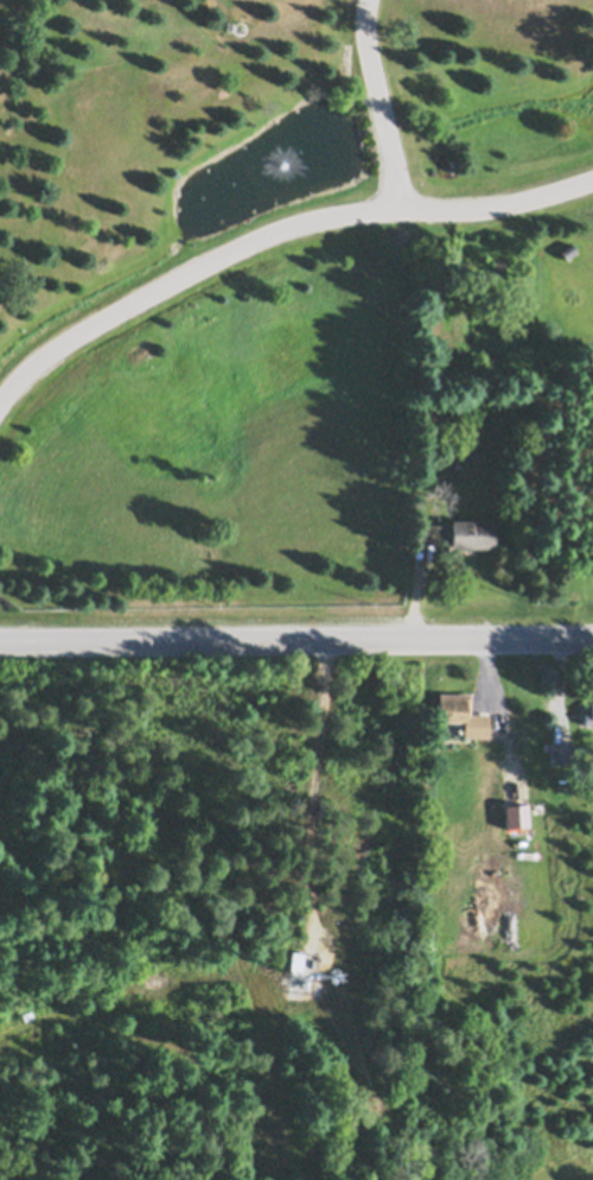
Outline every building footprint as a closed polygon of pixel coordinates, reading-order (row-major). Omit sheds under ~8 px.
[(561,250),(572,243),(578,250),(566,259),(561,250)] [(452,520),(493,520),(495,547),(452,548),(452,520)] [(425,543),(425,525),(446,524),(446,543),(425,543)] [(439,692),(471,693),(470,713),(490,713),(489,737),(464,737),(464,722),(439,722),(439,692)] [(591,702),(592,702),(592,724),(585,724),(585,712),(591,712),(591,702)] [(550,742),(573,742),(573,762),(550,763),(550,742)] [(505,805),(528,804),(529,826),(506,827),(505,805)] [(297,953),(285,952),(282,971),(294,973),(297,953)] [(291,952),(304,952),(302,970),(289,970),(291,952)]
